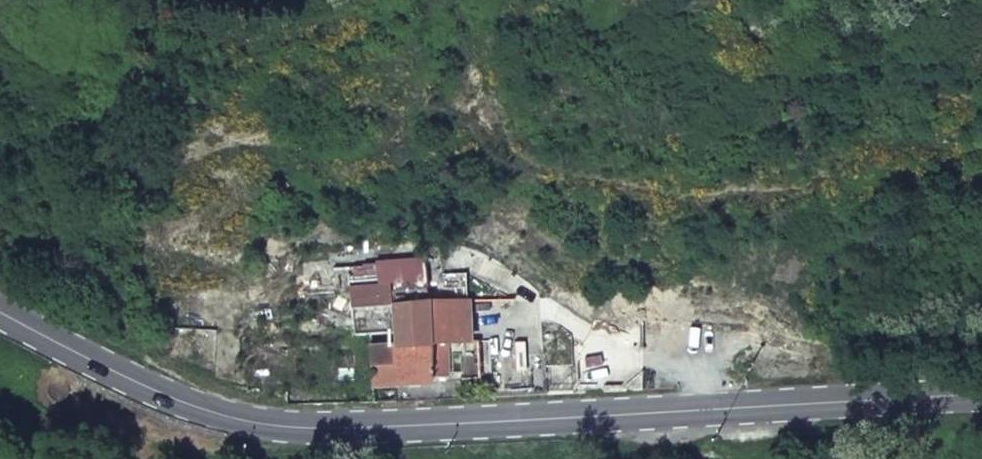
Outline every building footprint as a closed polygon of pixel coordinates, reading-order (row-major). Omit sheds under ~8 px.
[(453,336),(452,308),(414,310),(413,298),(377,300),(377,293),(340,296),(342,343),(367,341),(369,380),(426,376),(427,376),(426,354),(425,337),(453,336)]
